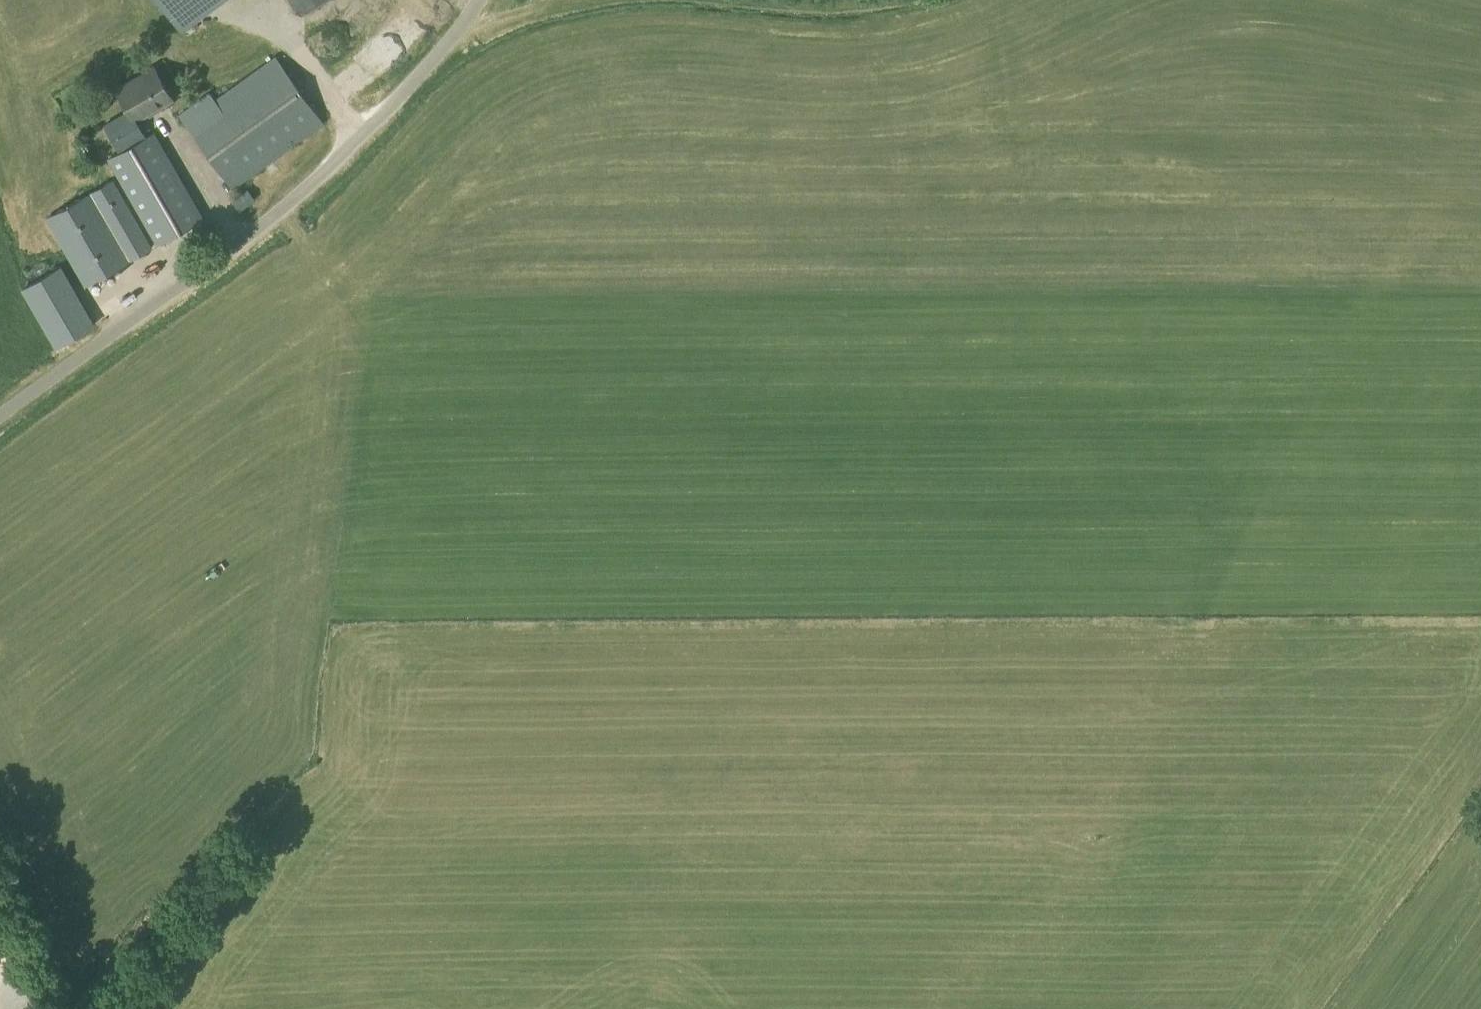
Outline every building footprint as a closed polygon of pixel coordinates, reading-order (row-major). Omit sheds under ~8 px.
[(182,27),(220,0),(162,0),(182,27)] [(324,124),(275,56),(214,99),(209,91),(178,113),(184,121),(232,190),(324,124)] [(146,136),(137,119),(172,99),(153,67),(116,88),(127,109),(103,123),(118,153),(107,160),(156,246),(205,218),(155,131),(146,136)] [(84,288),(153,248),(113,179),(45,218),(84,288)] [(239,210),(254,199),(247,189),(232,200),(239,210)] [(55,349),(95,325),(62,266),(21,289),(55,349)]
